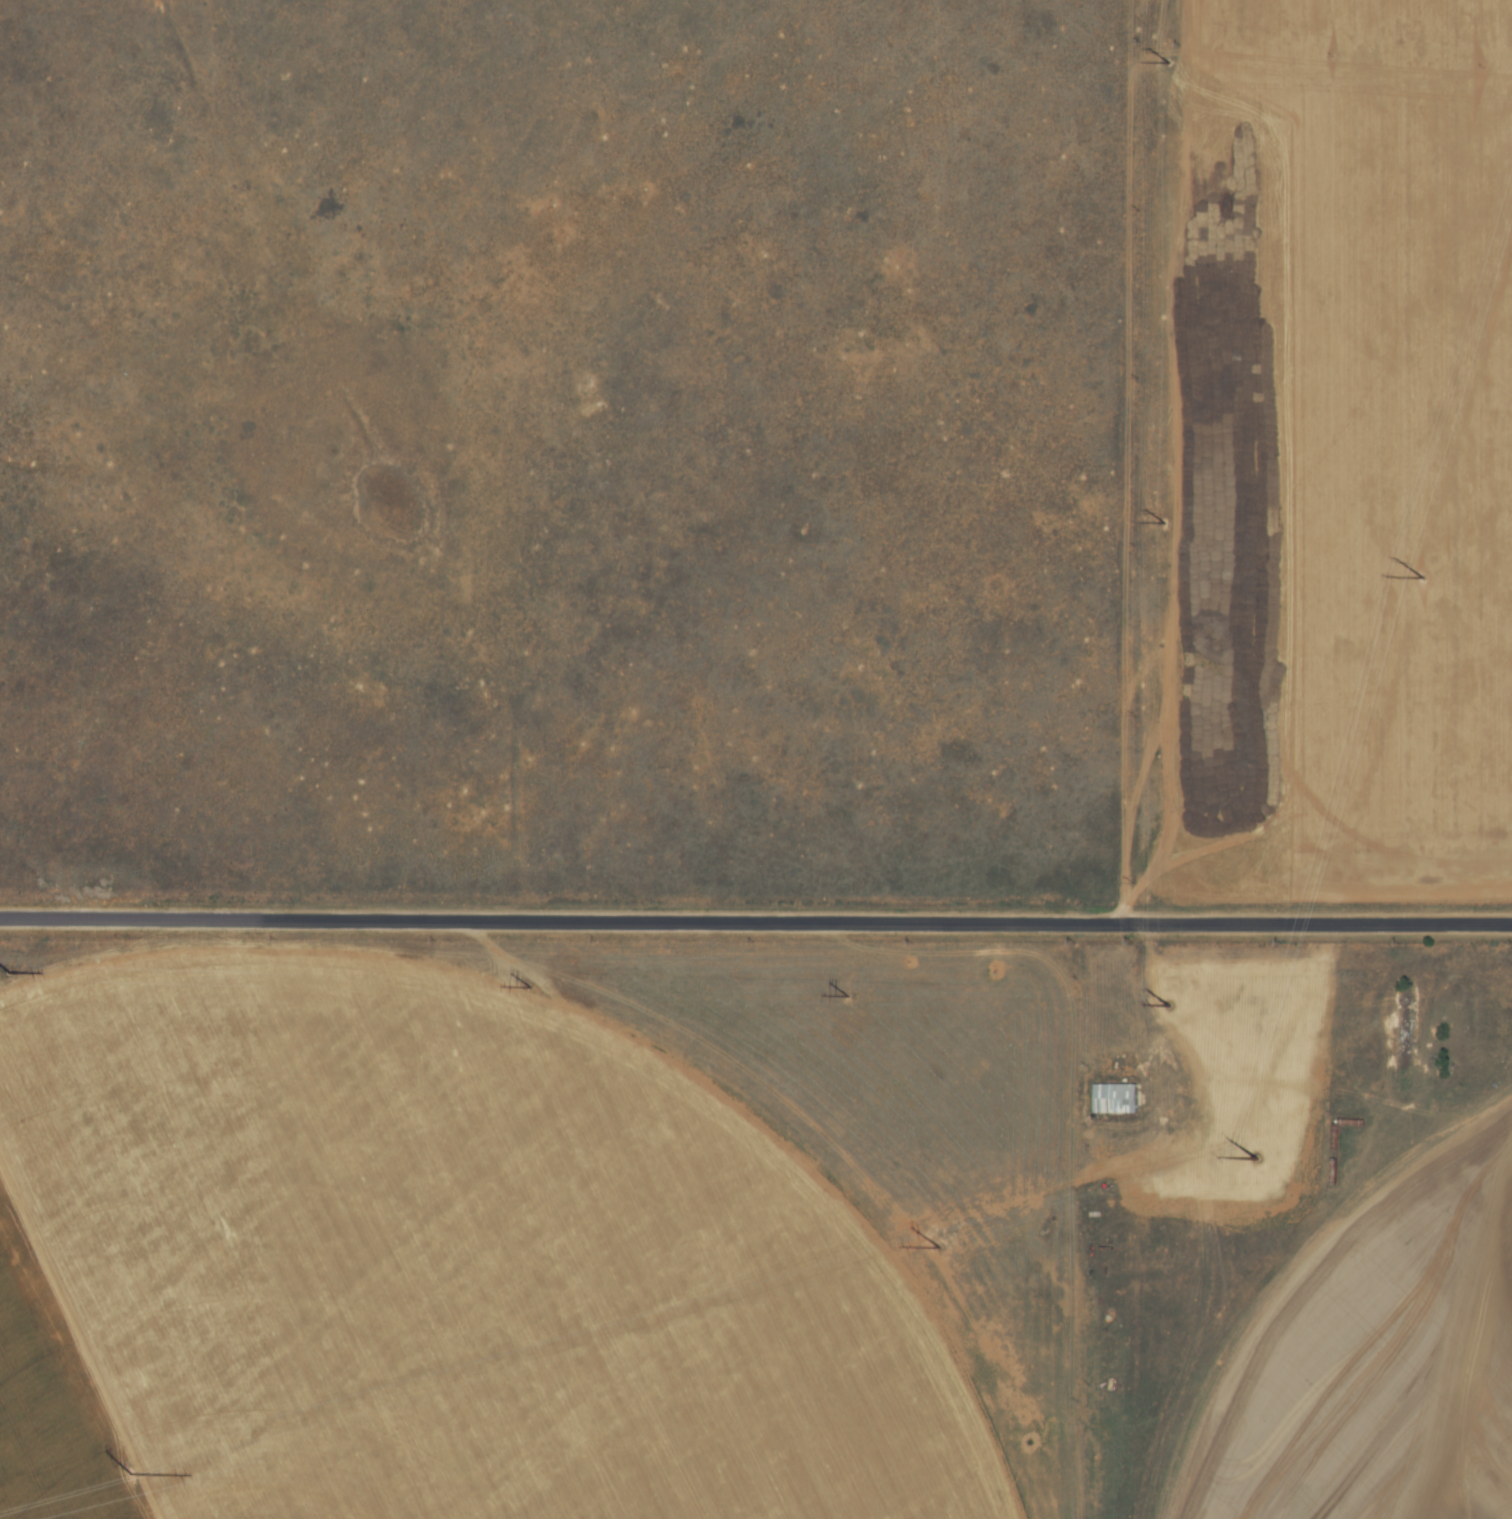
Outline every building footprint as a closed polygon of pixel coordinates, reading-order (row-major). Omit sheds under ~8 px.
[(1135,1114),(1135,1086),(1093,1086),(1093,1114),(1135,1114)]
